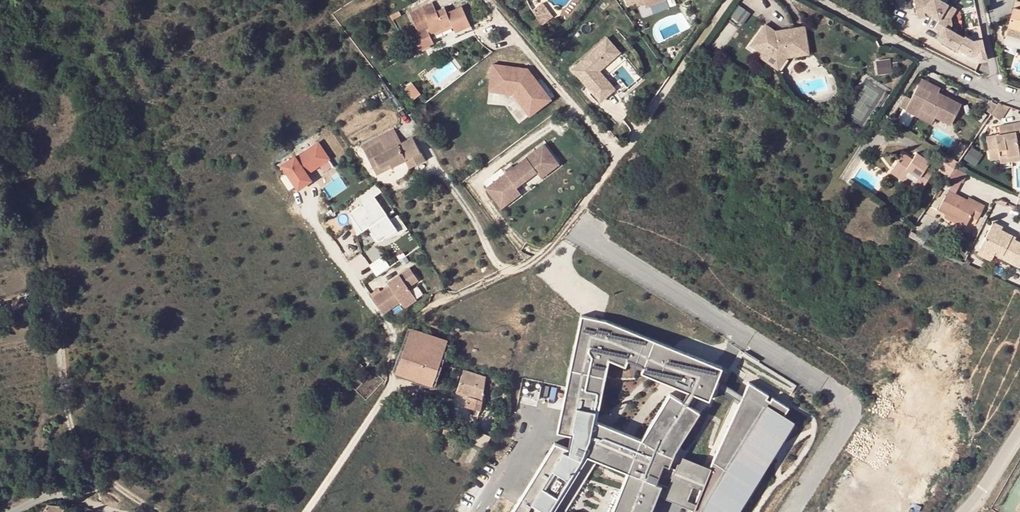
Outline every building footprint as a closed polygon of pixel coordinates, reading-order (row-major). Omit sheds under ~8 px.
[(417,41),(427,37),(425,33),(448,24),(451,31),(466,25),(458,6),(440,14),(435,16),(428,0),(425,0),(404,8),(417,41)] [(644,4),(646,9),(666,1),(666,0),(643,0),(644,4)] [(938,40),(970,56),(974,56),(984,61),(988,60),(984,37),(973,39),(954,29),(952,19),(958,8),(944,0),(915,0),(917,19),(926,17),(928,13),(940,19),(936,27),(938,40)] [(1014,9),(1008,28),(1017,31),(1019,30),(1019,11),(1014,9)] [(466,25),(451,31),(453,36),(468,29),(466,25)] [(781,33),(780,30),(773,30),(764,25),(750,45),(762,54),(767,47),(780,56),(782,53),(808,49),(804,25),(788,28),(789,32),(781,33)] [(1017,31),(1006,33),(1006,36),(1019,40),(1019,31),(1017,31)] [(606,61),(608,63),(620,53),(607,38),(604,40),(615,53),(606,61)] [(571,70),(600,102),(612,92),(596,73),(599,71),(608,63),(606,61),(615,53),(604,40),(571,70)] [(767,47),(762,54),(760,57),(777,69),(785,58),(808,53),(808,49),(782,53),(780,56),(767,47)] [(877,60),(878,75),(893,73),(891,59),(877,60)] [(525,68),(490,63),(487,86),(512,90),(517,96),(520,94),(545,96),(525,68)] [(615,89),(599,71),(596,73),(612,92),(615,89)] [(923,77),(918,85),(936,95),(937,91),(940,86),(923,77)] [(936,95),(918,85),(911,98),(905,109),(919,117),(923,110),(938,118),(949,124),(960,104),(937,91),(936,95)] [(512,90),(487,86),(486,89),(510,93),(526,115),(548,100),(545,96),(520,94),(517,96),(512,90)] [(905,109),(911,98),(906,95),(900,107),(905,109)] [(998,104),(990,100),(984,109),(991,114),(998,104)] [(991,114),(990,115),(999,120),(1007,108),(998,104),(991,114)] [(923,110),(919,117),(934,125),(938,118),(923,110)] [(999,154),(1001,154),(1015,133),(1014,128),(1019,127),(1019,126),(1019,123),(1019,119),(997,123),(999,131),(992,133),(985,135),(990,157),(999,154)] [(1016,137),(1015,133),(1001,154),(1019,150),(1016,137)] [(405,160),(410,168),(424,160),(411,137),(386,152),(380,142),(362,151),(369,163),(374,160),(380,169),(388,164),(390,168),(405,160)] [(966,146),(961,142),(952,152),(958,156),(966,146)] [(543,144),(491,183),(503,199),(517,189),(515,187),(536,171),(537,173),(555,160),(543,144)] [(294,159),(282,168),(298,191),(311,183),(306,177),(328,161),(317,145),(295,161),(294,159)] [(970,148),(966,161),(978,164),(982,151),(970,148)] [(1019,150),(1001,154),(1000,157),(1001,160),(1019,155),(1019,154),(1019,150)] [(912,158),(902,152),(892,168),(904,176),(908,169),(917,176),(913,182),(914,183),(921,188),(936,164),(916,152),(912,158)] [(958,162),(948,155),(940,167),(950,174),(955,167),(958,162)] [(374,160),(369,163),(376,176),(390,168),(388,164),(380,169),(374,160)] [(555,160),(537,173),(540,177),(558,163),(555,160)] [(963,181),(967,172),(955,167),(950,174),(949,174),(963,181)] [(904,176),(892,168),(890,171),(912,187),(914,183),(913,182),(904,176)] [(904,176),(913,182),(917,176),(908,169),(904,176)] [(491,183),(485,188),(501,208),(520,193),(517,189),(503,199),(491,183)] [(349,212),(359,233),(370,228),(377,243),(407,229),(400,214),(390,219),(378,194),(382,192),(378,185),(356,195),(361,206),(349,212)] [(939,207),(946,211),(959,218),(971,200),(968,199),(949,188),(939,207)] [(959,218),(967,222),(972,214),(978,217),(985,204),(978,200),(977,203),(971,200),(959,218)] [(959,218),(946,211),(944,214),(957,220),(959,218)] [(973,231),(977,219),(971,217),(967,228),(973,231)] [(1013,238),(1009,236),(1010,234),(1000,228),(1001,225),(992,220),(978,245),(991,252),(993,248),(1000,251),(998,253),(1016,263),(1019,256),(1019,242),(1013,238)] [(991,252),(978,245),(975,250),(988,257),(991,252)] [(370,265),(378,275),(390,266),(383,256),(370,265)] [(412,269),(390,283),(392,286),(375,298),(385,313),(402,302),(406,308),(418,300),(410,288),(420,281),(412,269)] [(425,295),(418,283),(410,288),(418,300),(425,295)] [(581,316),(557,431),(571,434),(568,448),(555,443),(512,511),(564,511),(597,459),(628,472),(612,511),(650,511),(661,485),(669,488),(667,493),(686,501),(688,495),(697,499),(691,511),(734,511),(789,422),(782,418),(788,408),(772,398),(770,401),(766,398),(768,395),(749,383),(743,396),(717,380),(722,367),(606,321),(581,316)] [(845,321),(839,318),(835,325),(840,328),(845,321)] [(412,328),(397,371),(433,384),(435,380),(456,387),(462,369),(441,363),(449,341),(412,328)] [(484,401),(487,376),(465,370),(458,392),(469,396),(466,407),(480,411),(484,401)] [(507,381),(498,378),(496,385),(505,388),(507,381)] [(491,408),(484,407),(483,417),(490,418),(491,408)] [(461,422),(448,420),(446,426),(460,429),(461,422)]
